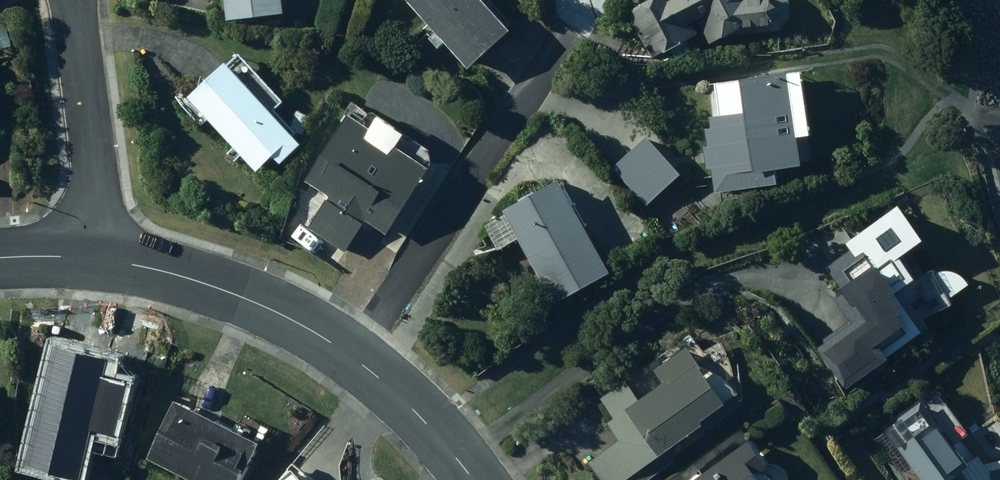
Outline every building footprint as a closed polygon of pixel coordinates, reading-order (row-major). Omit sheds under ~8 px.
[(234,14),(293,8),(292,0),(233,0),(234,14)] [(477,65),(519,26),(495,0),(417,0),(477,65)] [(697,20),(701,18),(713,42),(734,32),(782,28),(790,16),(788,0),(670,0),(659,6),(655,0),(650,0),(633,9),(657,56),(679,44),(688,40),(695,36),(703,32),(697,20)] [(6,46),(28,38),(22,21),(0,29),(0,30),(6,46)] [(196,94),(264,168),(282,152),(289,160),(310,140),(236,58),(196,94)] [(631,132),(606,156),(633,184),(636,181),(665,212),(683,195),(662,173),(667,168),(659,160),(667,152),(678,152),(684,192),(751,183),(750,178),(754,178),(782,161),(770,68),(748,71),(749,74),(669,85),(670,90),(645,93),(648,115),(673,112),(676,135),(656,131),(643,144),(631,132)] [(335,193),(313,225),(349,249),(370,217),(393,232),(438,163),(406,142),(414,130),(388,112),(380,124),(357,109),(312,178),(335,193)] [(619,268),(567,176),(512,207),(514,210),(493,222),(506,246),(528,234),(564,299),(619,268)] [(849,290),(844,293),(860,315),(818,344),(849,389),(898,354),(897,352),(933,327),(915,302),(927,293),(918,280),(923,276),(902,244),(883,257),(870,239),(832,266),(849,290)] [(660,368),(669,382),(645,399),(631,379),(607,396),(620,416),(616,418),(628,436),(594,460),(608,479),(650,479),(680,459),(672,448),(713,420),(711,416),(735,399),(708,360),(705,363),(693,345),(660,368)] [(70,394),(75,373),(38,364),(29,401),(37,403),(29,436),(51,442),(51,445),(118,461),(131,409),(70,394)] [(206,479),(247,479),(273,428),(265,423),(258,436),(185,398),(156,454),(206,479)] [(895,433),(885,441),(915,479),(971,479),(966,473),(974,467),(970,462),(978,455),(953,423),(951,425),(931,398),(891,428),(895,433)] [(765,470),(776,461),(759,437),(699,479),(772,479),(765,470)] [(297,460),(281,479),(322,479),(297,460)]
